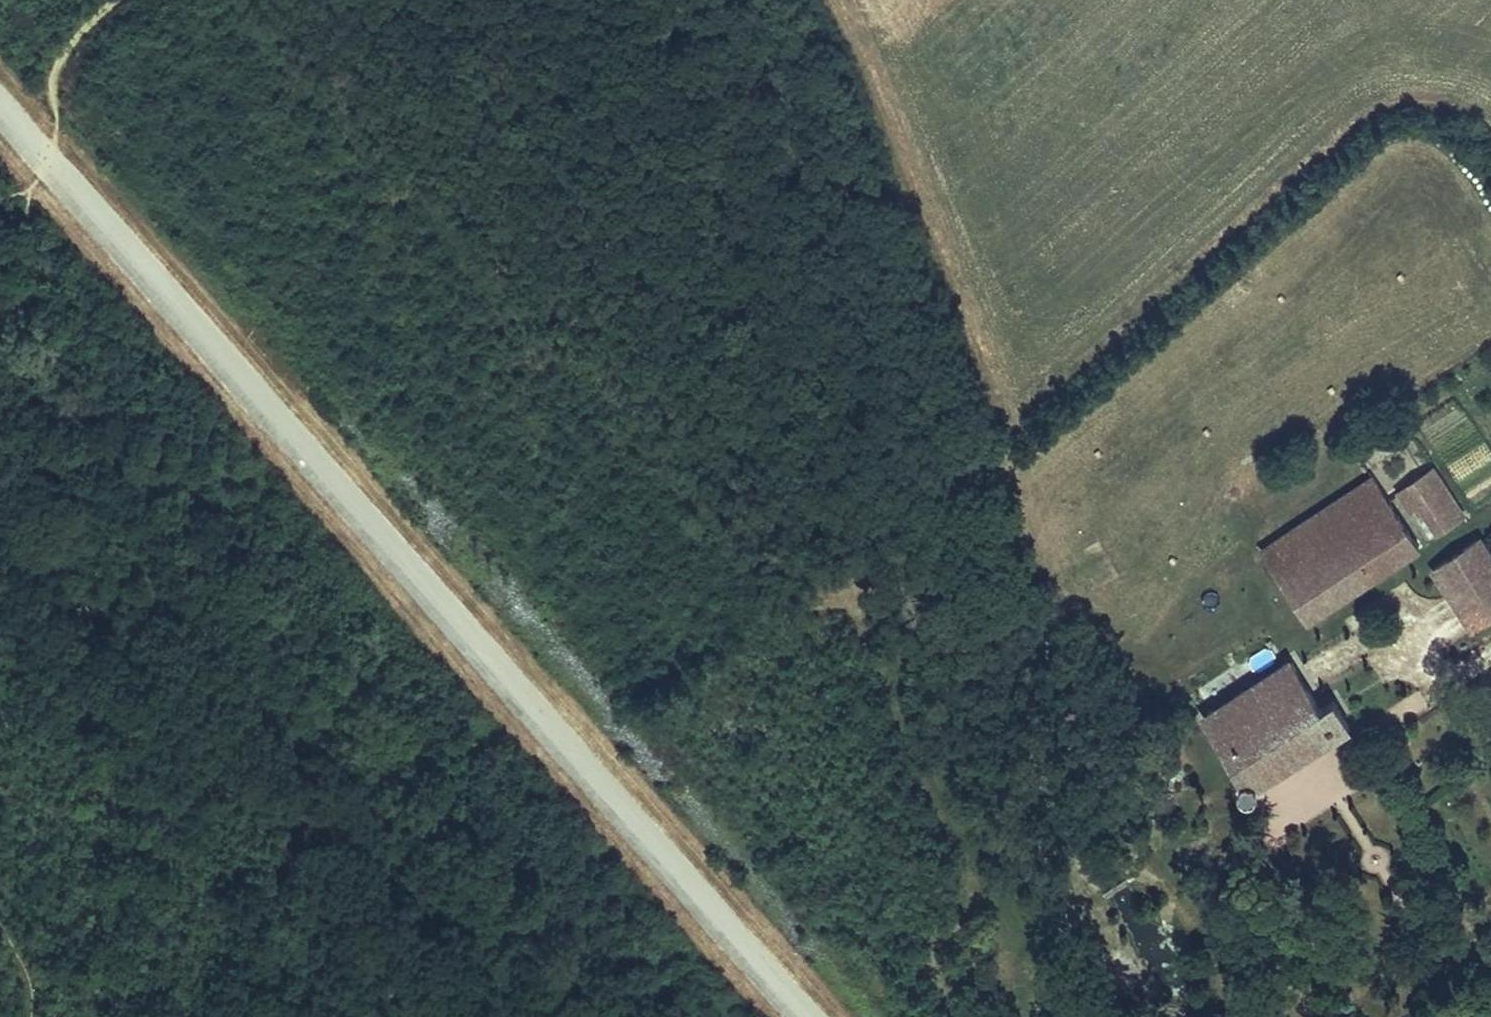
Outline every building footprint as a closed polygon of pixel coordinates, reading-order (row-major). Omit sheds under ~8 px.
[(1463,513),(1431,468),(1397,491),(1428,536),(1463,513)] [(1368,481),(1268,550),(1316,619),(1414,549),(1368,481)] [(1477,532),(1429,567),(1474,631),(1490,619),(1490,553),(1477,532)] [(1274,674),(1206,722),(1239,772),(1234,785),(1238,794),(1245,796),(1252,792),(1257,785),(1353,717),(1350,710),(1365,699),(1322,640),(1274,674)] [(1188,694),(1206,722),(1274,674),(1255,647),(1188,694)]
